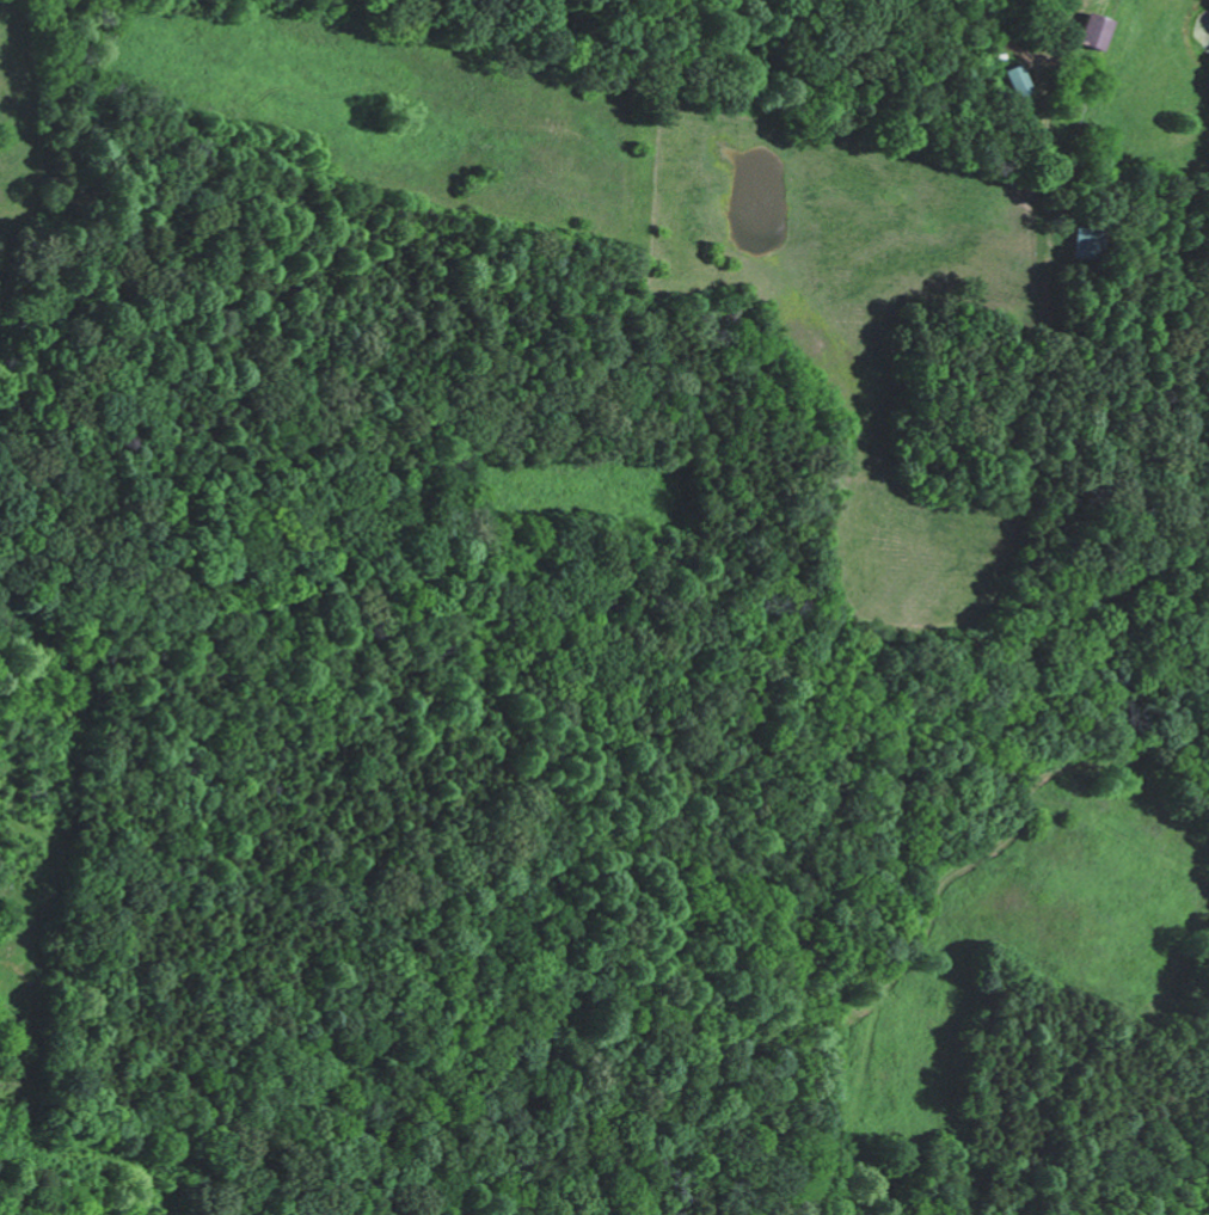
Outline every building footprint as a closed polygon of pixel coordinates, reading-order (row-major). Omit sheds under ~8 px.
[(1103,50),(1113,21),(1088,12),(1077,41),(1103,50)] [(1009,69),(1017,98),(1035,93),(1027,64),(1009,69)] [(1105,228),(1077,227),(1076,259),(1104,260),(1105,228)]
